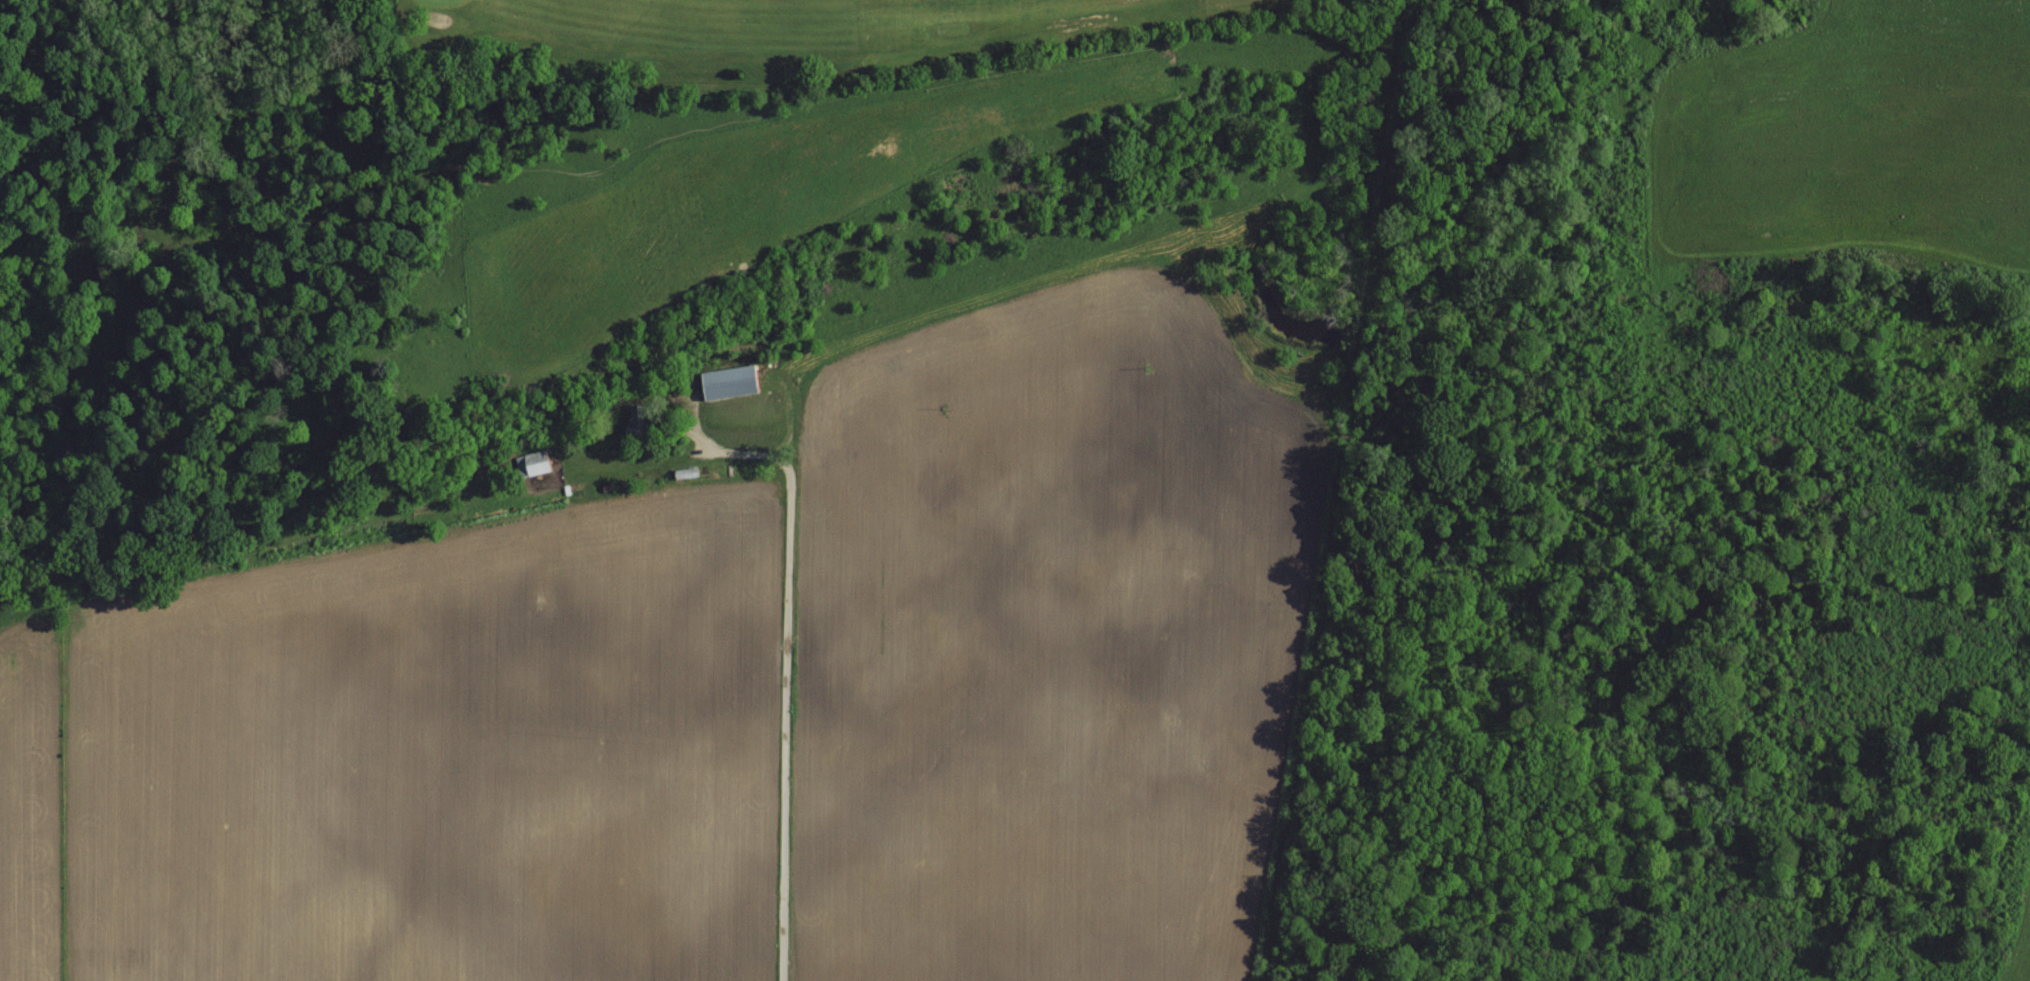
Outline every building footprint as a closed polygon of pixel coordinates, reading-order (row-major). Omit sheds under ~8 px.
[(700,399),(753,391),(749,364),(696,372),(700,399)]
